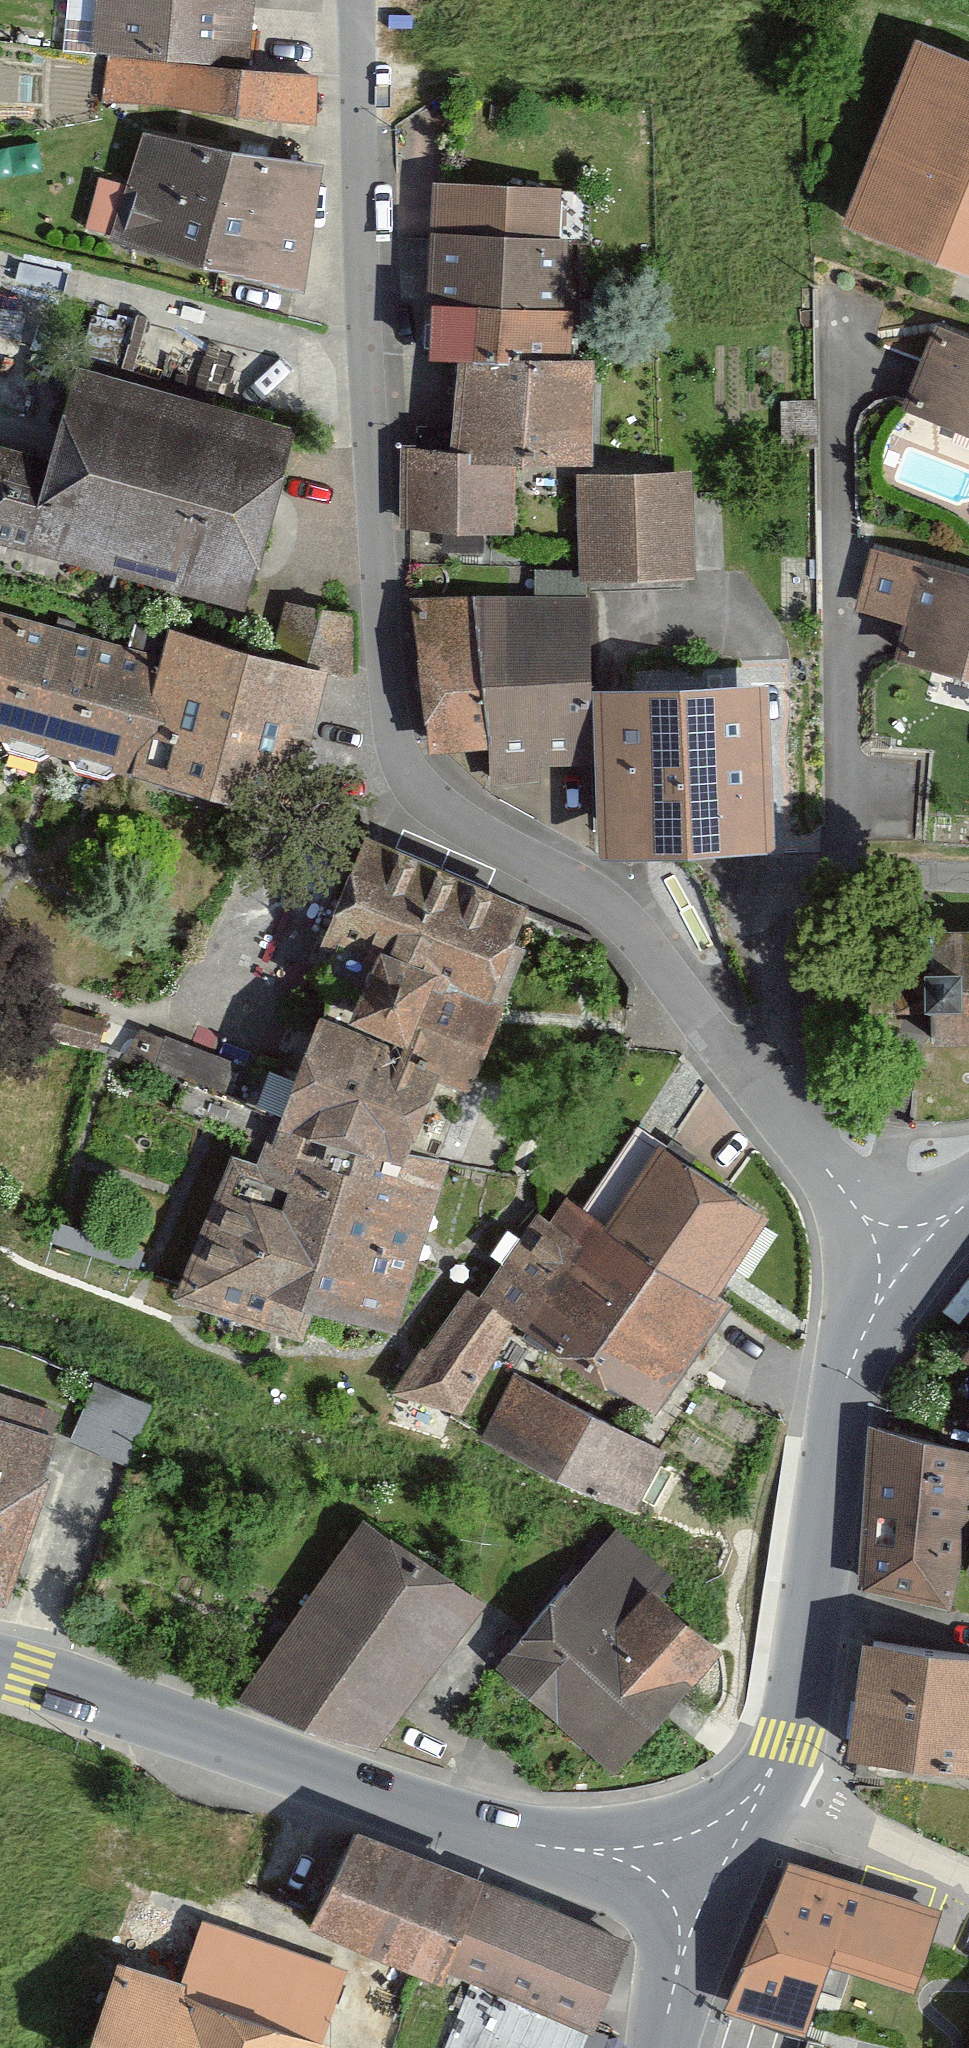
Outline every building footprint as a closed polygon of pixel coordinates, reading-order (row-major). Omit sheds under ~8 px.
[(94,57),(110,58),(244,67),(249,0),(98,0),(94,57)] [(918,39),(843,223),(968,273),(968,60),(918,39)] [(244,67),(110,58),(107,102),(310,115),(313,72),(244,67)] [(318,167),(143,134),(129,184),(310,228),(318,167)] [(302,287),(310,228),(129,184),(98,176),(86,224),(116,232),(113,241),(302,287)] [(556,187),(432,185),(430,356),(458,357),(572,358),(573,309),(566,309),(567,236),(555,236),(556,187)] [(934,326),(903,409),(968,434),(968,339),(934,326)] [(412,421),(411,445),(402,444),(401,527),(510,528),(511,459),(591,460),(592,358),(572,358),(458,357),(457,422),(412,421)] [(78,366),(51,460),(0,445),(0,536),(242,605),(293,427),(78,366)] [(690,471),(577,472),(578,576),(691,576),(690,471)] [(920,564),(897,657),(968,675),(968,575),(920,564)] [(593,687),(590,593),(409,600),(430,749),(490,747),(491,781),(537,779),(536,762),(596,760),(593,687)] [(286,601),(272,654),(328,669),(351,675),(352,618),(286,601)] [(162,655),(0,611),(0,732),(132,768),(162,655)] [(170,626),(162,655),(132,768),(290,810),(328,669),(272,654),(170,626)] [(766,681),(593,687),(596,760),(599,855),(772,849),(766,681)] [(301,1334),(310,1302),(393,1328),(444,1161),(435,1158),(463,1085),(468,1087),(500,1003),(485,997),(524,900),(363,834),(322,939),(337,945),(329,965),(343,970),(326,1017),(319,1014),(298,1071),(270,1060),(252,1108),(219,1096),(181,1081),(171,1107),(248,1136),(241,1156),(232,1152),(177,1293),(301,1334)] [(929,928),(930,1043),(968,1042),(968,927),(929,928)] [(163,1036),(150,1070),(181,1081),(219,1096),(231,1062),(163,1036)] [(636,1124),(583,1201),(714,1292),(767,1215),(636,1124)] [(714,1292),(583,1201),(569,1191),(548,1220),(576,1240),(709,1332),(729,1302),(714,1292)] [(464,1287),(392,1390),(459,1408),(521,1319),(576,1240),(548,1220),(535,1211),(476,1296),(464,1287)] [(654,1411),(709,1332),(576,1240),(521,1319),(654,1411)] [(663,1448),(515,1373),(484,1434),(632,1508),(663,1448)] [(5,1597),(48,1473),(37,1470),(57,1411),(0,1392),(0,1595),(5,1597)] [(884,1431),(864,1587),(947,1606),(968,1512),(968,1450),(884,1431)] [(239,1701),(376,1752),(485,1605),(364,1521),(239,1701)] [(496,1662),(551,1711),(658,1591),(671,1577),(617,1528),(496,1662)] [(658,1591),(551,1711),(609,1764),(717,1648),(658,1591)] [(862,1641),(850,1754),(968,1766),(968,1652),(862,1641)] [(443,1966),(476,1890),(349,1837),(313,1923),(439,1976),(443,1966)] [(939,1908),(788,1861),(728,2009),(805,2032),(828,1959),(915,1986),(939,1908)] [(476,1890),(443,1966),(474,1979),(445,2047),(575,2047),(617,1950),(476,1890)] [(205,1918),(182,1984),(320,2033),(343,1967),(205,1918)] [(320,2033),(182,1984),(116,1960),(85,2047),(314,2047),(320,2033)]
